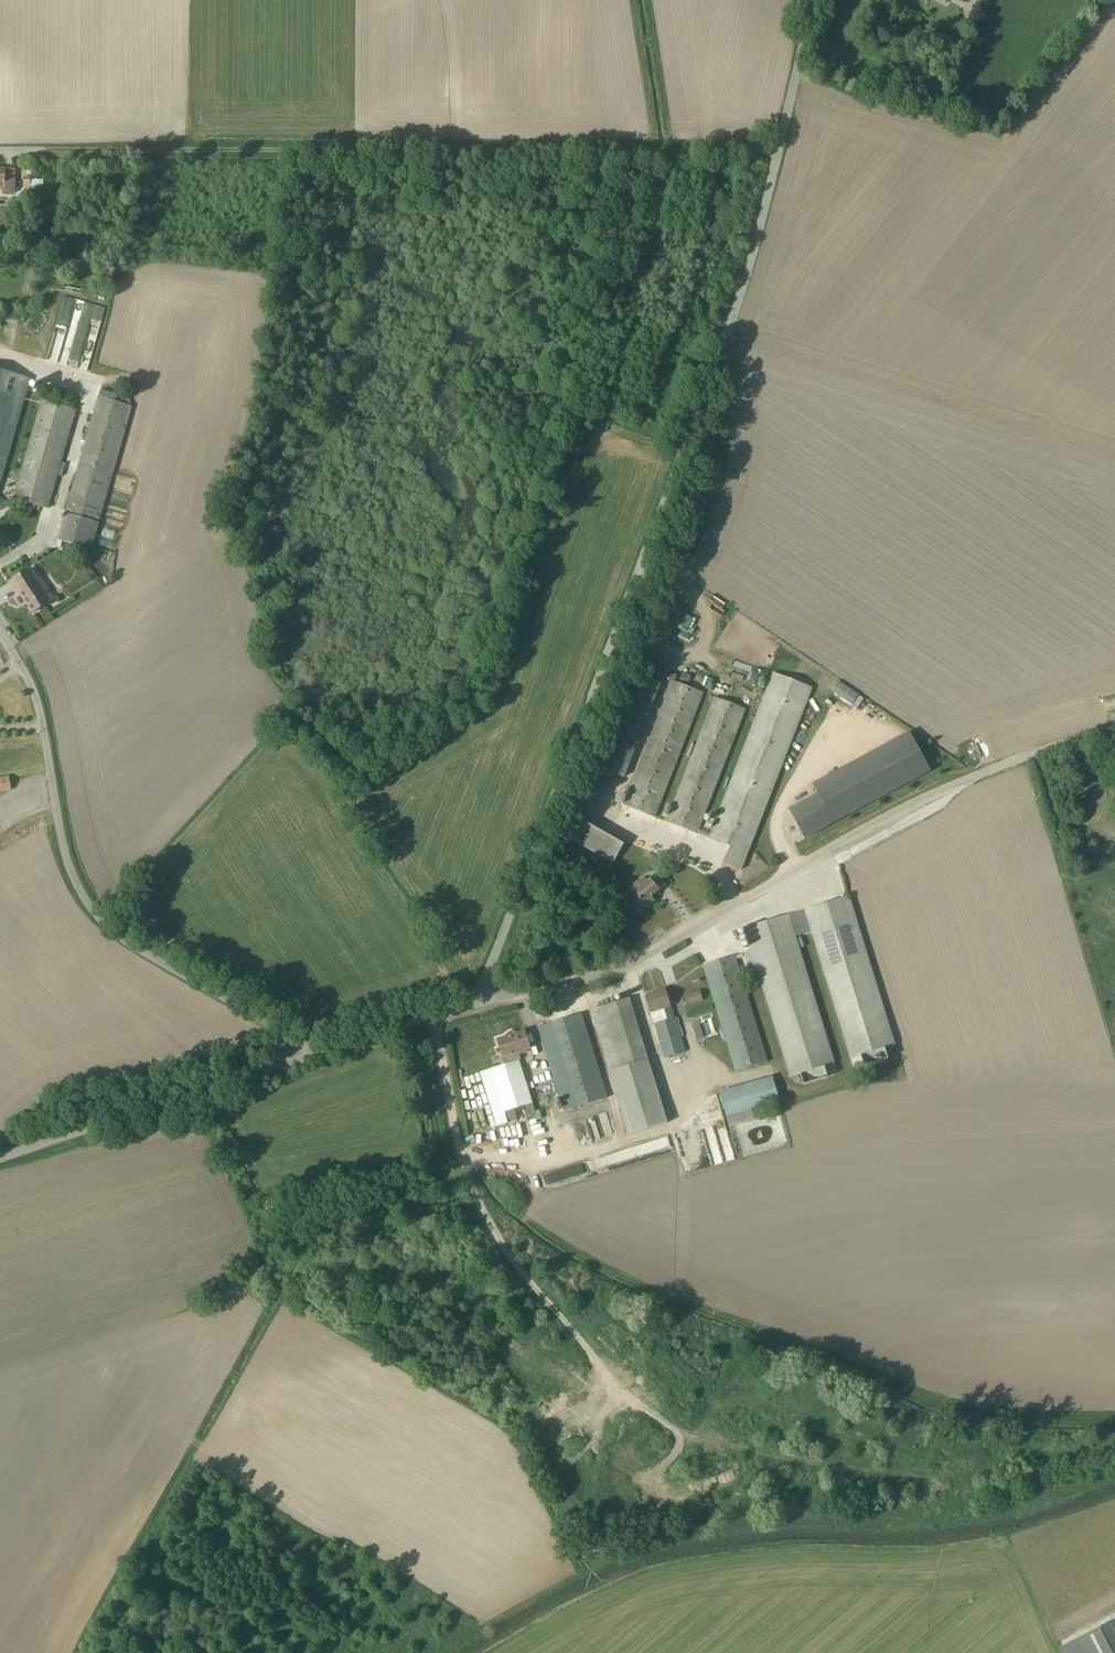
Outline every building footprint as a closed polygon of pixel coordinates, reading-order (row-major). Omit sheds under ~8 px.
[(920,98),(926,85),(915,81),(910,93),(920,98)] [(14,194),(14,169),(0,169),(0,190),(4,190),(4,193),(14,194)] [(23,178),(23,189),(30,189),(30,188),(43,188),(43,180),(30,180),(30,178),(23,178)] [(86,332),(93,303),(64,296),(48,362),(88,371),(97,335),(86,332)] [(0,371),(0,480),(29,379),(0,371)] [(117,396),(100,391),(57,540),(56,547),(60,548),(62,542),(91,550),(132,406),(128,405),(130,400),(125,399),(124,404),(115,402),(117,396)] [(76,410),(41,400),(13,499),(30,504),(28,508),(34,510),(35,506),(47,509),(76,410)] [(8,508),(0,512),(0,520),(11,514),(8,508)] [(31,569),(8,583),(16,595),(19,594),(32,614),(55,600),(41,578),(38,580),(31,569)] [(700,623),(696,637),(702,638),(706,625),(700,623)] [(812,689),(773,673),(708,838),(730,847),(723,864),(741,871),(812,689)] [(633,674),(597,767),(624,778),(660,684),(633,674)] [(703,693),(671,681),(623,806),(655,817),(703,693)] [(833,697),(837,683),(831,682),(828,696),(833,697)] [(745,710),(714,698),(666,822),(707,838),(708,835),(698,831),(745,710)] [(790,811),(805,839),(932,772),(911,733),(814,785),(819,795),(790,811)] [(0,779),(0,791),(11,790),(9,777),(0,779)] [(1063,788),(1066,794),(1075,791),(1072,784),(1063,788)] [(612,864),(623,845),(575,818),(564,837),(612,864)] [(619,893),(625,901),(630,898),(634,902),(631,904),(638,912),(645,906),(647,908),(654,902),(651,897),(665,885),(656,874),(646,881),(644,880),(642,882),(639,879),(630,887),(629,886),(619,893)] [(894,1045),(895,1045),(848,896),(744,929),(743,929),(750,950),(742,952),(749,974),(749,975),(757,972),(789,1077),(835,1063),(795,937),(810,932),(849,1059),(894,1045)] [(736,1071),(767,1063),(734,956),(703,965),(736,1071)] [(648,993),(664,989),(659,969),(642,974),(648,993)] [(650,1014),(653,1025),(674,1018),(671,1008),(670,1007),(665,989),(646,995),(651,1013),(650,1014)] [(699,991),(684,996),(687,1006),(702,1001),(699,991)] [(629,999),(590,1012),(627,1135),(628,1136),(666,1124),(667,1123),(629,999)] [(698,1041),(719,1034),(712,1012),(691,1020),(698,1041)] [(581,1014),(537,1028),(563,1112),(607,1098),(581,1014)] [(654,1025),(664,1059),(685,1052),(675,1018),(654,1025)] [(490,1070),(503,1113),(513,1110),(522,1107),(532,1105),(519,1061),(520,1060),(519,1056),(526,1054),(526,1052),(531,1050),(525,1031),(514,1034),(512,1036),(508,1038),(506,1037),(497,1040),(502,1058),(504,1058),(506,1064),(490,1070)] [(480,1073),(496,1127),(516,1121),(513,1110),(503,1113),(490,1070),(480,1073)] [(779,1101),(772,1077),(718,1092),(729,1126),(754,1119),(751,1110),(752,1109),(779,1101)] [(526,1118),(535,1115),(532,1105),(522,1107),(526,1118)] [(599,1117),(604,1136),(612,1134),(606,1115),(599,1117)] [(657,1138),(657,1139),(633,1146),(636,1155),(669,1145),(667,1139),(670,1138),(669,1135),(657,1138)] [(1059,1649),(1061,1652),(1114,1652),(1114,1620),(1059,1649)]
